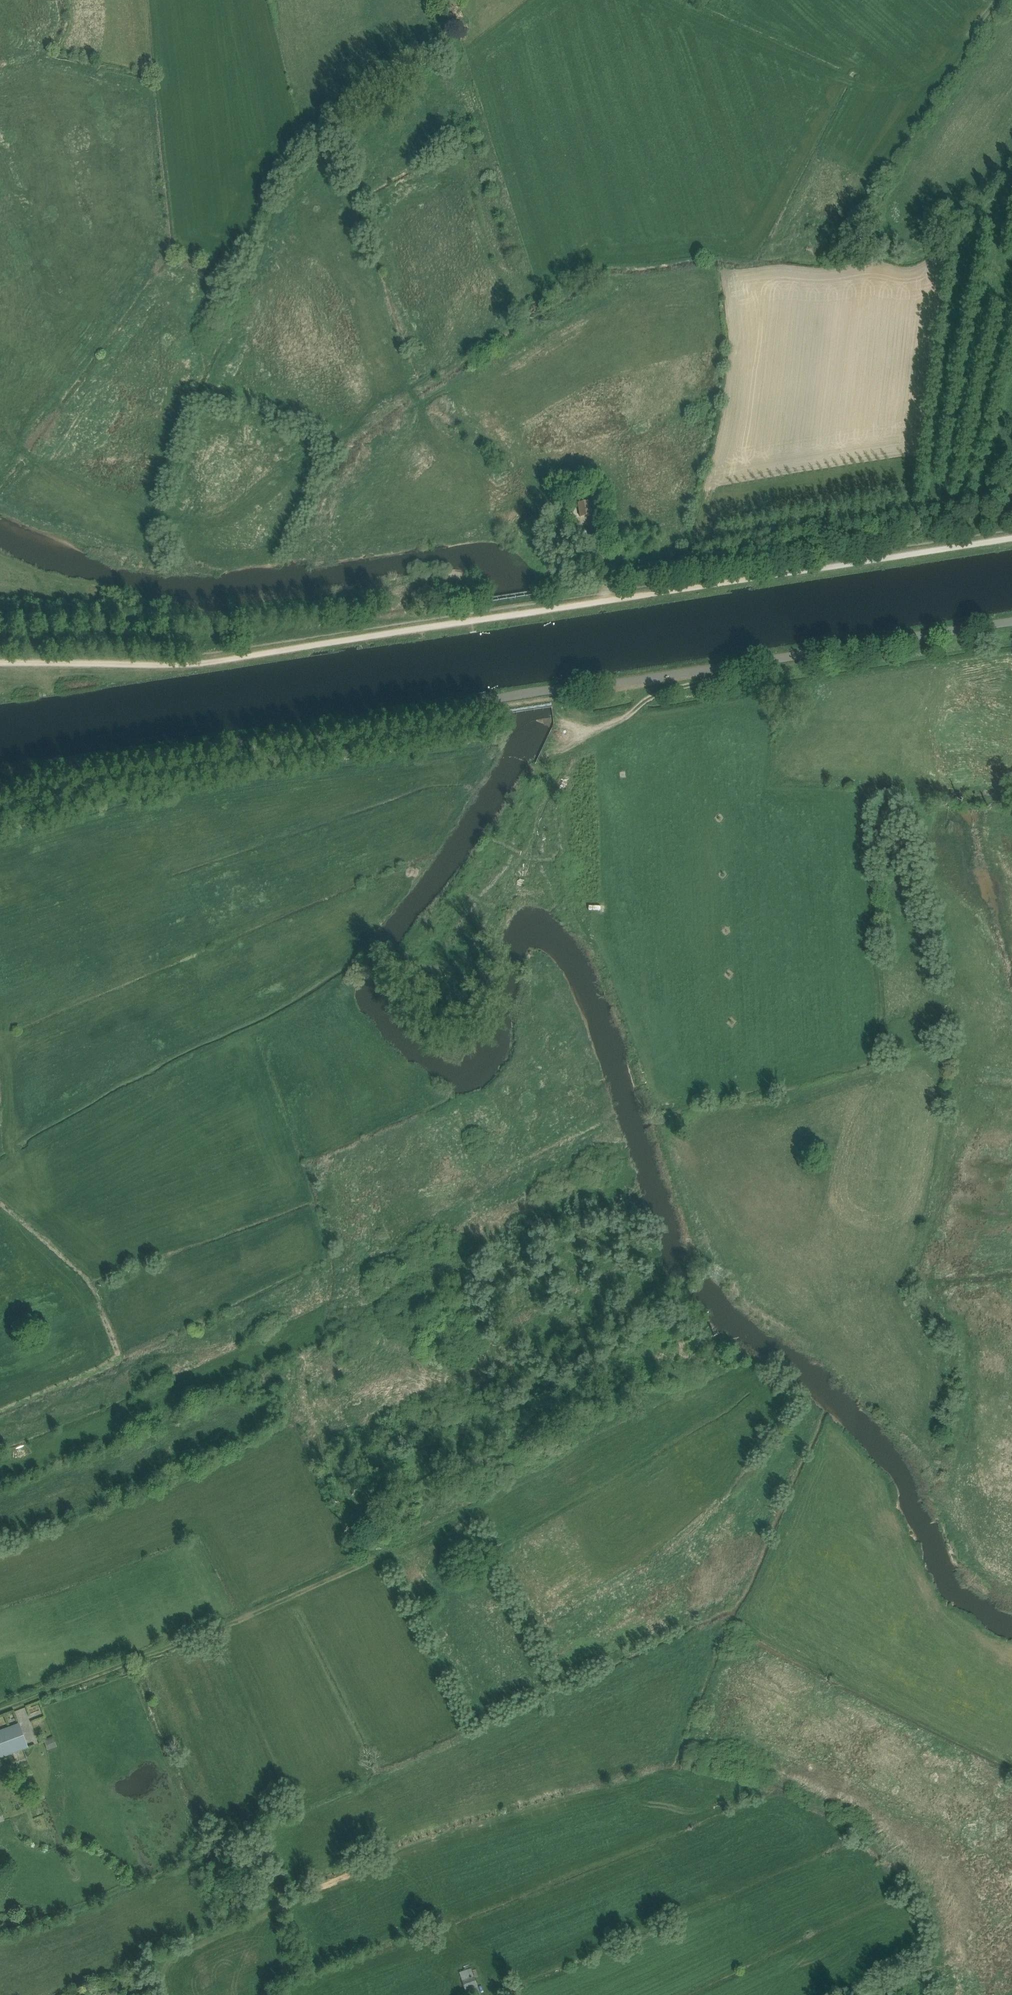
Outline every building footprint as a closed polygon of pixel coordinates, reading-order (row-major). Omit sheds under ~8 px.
[(580,517),(592,515),(589,501),(578,503),(580,517)] [(901,829),(897,830),(900,841),(908,840),(904,817),(899,818),(901,829)] [(28,1747),(19,1723),(0,1731),(0,1758),(28,1747)] [(459,1972),(467,1994),(479,1994),(480,1994),(472,1968),(459,1972)]
